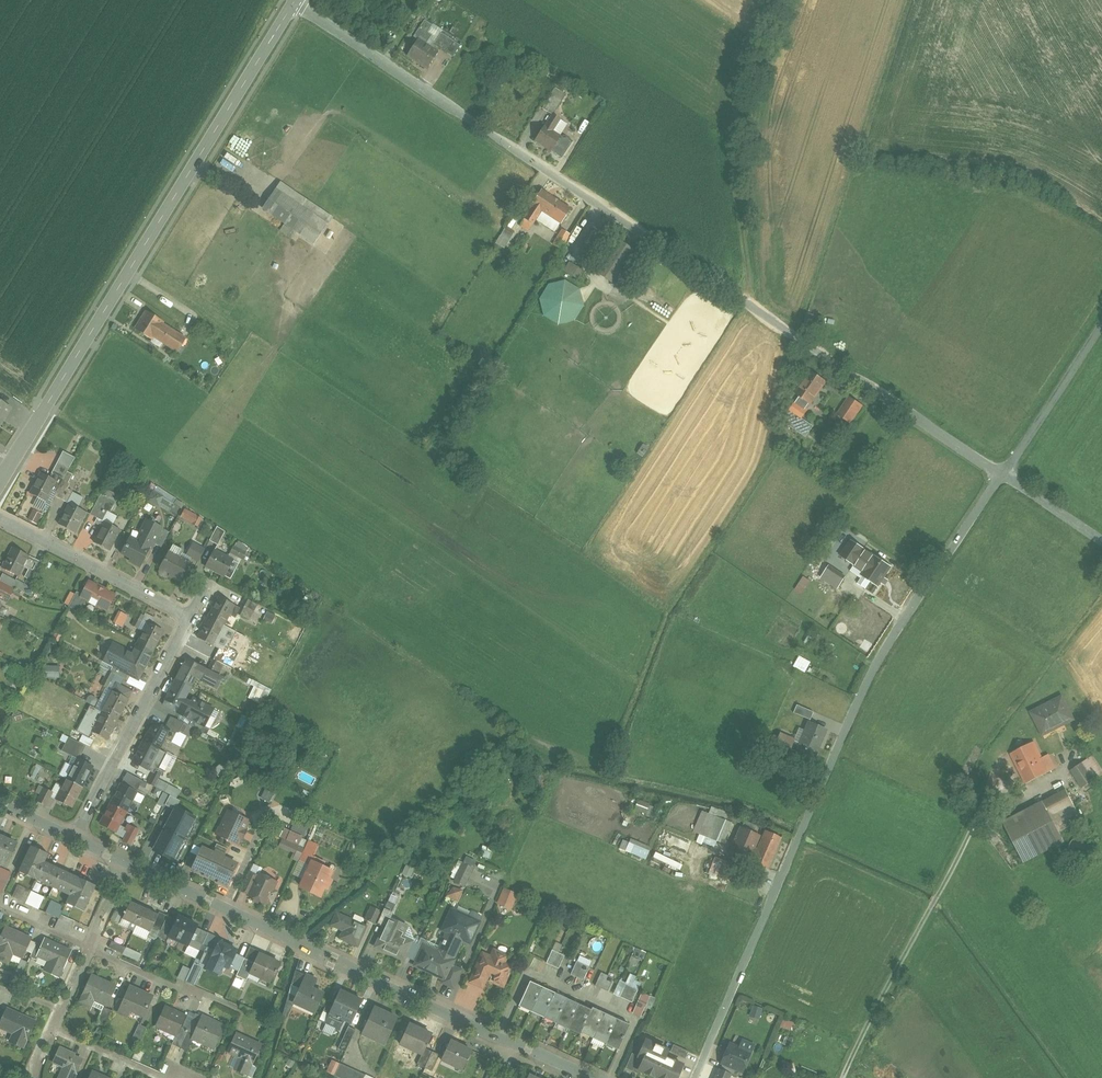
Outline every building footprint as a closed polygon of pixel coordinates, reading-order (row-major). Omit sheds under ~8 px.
[(425,20),(414,36),(418,39),(426,44),(432,35),(428,32),(433,25),(425,20)] [(460,45),(441,33),(431,48),(437,52),(440,47),(453,56),(460,45)] [(418,39),(408,55),(427,68),(438,52),(437,52),(431,48),(426,44),(418,39)] [(557,88),(544,109),(553,115),(554,115),(555,115),(568,95),(557,88)] [(553,115),(546,127),(545,126),(536,141),(563,158),(574,142),(566,136),(561,137),(553,132),(561,120),(555,115),(554,115),(553,115)] [(286,197),(276,190),(264,208),(301,233),(313,215),(286,197)] [(286,197),(313,215),(301,233),(316,243),(333,218),(291,190),(286,197)] [(571,209),(542,190),(533,204),(534,205),(525,219),(533,224),(542,211),(562,223),(571,209)] [(533,224),(525,219),(521,226),(529,231),(533,224)] [(563,230),(554,244),(561,249),(570,234),(563,230)] [(603,238),(595,232),(583,250),(592,255),(603,238)] [(566,271),(577,279),(582,271),(571,263),(566,271)] [(564,280),(549,284),(540,297),(545,314),(559,322),(575,318),(583,304),(578,288),(564,280)] [(164,322),(147,311),(136,329),(153,340),(154,337),(178,352),(187,338),(163,323),(164,322)] [(827,380),(812,370),(796,393),(810,402),(811,403),(827,380)] [(800,396),(784,420),(806,435),(812,426),(802,419),(807,409),(806,408),(810,402),(800,396)] [(850,397),(839,414),(852,422),(863,406),(850,397)] [(0,400),(0,426),(7,415),(7,414),(11,407),(0,400)] [(70,468),(58,462),(52,473),(56,475),(64,480),(69,471),(70,468)] [(58,492),(56,496),(63,499),(68,488),(69,489),(71,483),(69,482),(74,474),(69,471),(58,492)] [(54,479),(42,473),(31,493),(46,501),(52,489),(58,492),(64,480),(56,475),(54,479)] [(69,489),(68,488),(63,499),(67,501),(68,502),(74,492),(69,489)] [(85,498),(74,492),(68,502),(67,501),(67,502),(71,504),(60,524),(75,532),(86,512),(79,508),(85,498)] [(163,497),(154,493),(150,500),(159,504),(163,497)] [(101,494),(91,514),(97,518),(102,509),(108,498),(101,494)] [(107,512),(102,509),(97,518),(103,521),(107,512)] [(183,519),(200,526),(204,516),(187,509),(183,519)] [(162,528),(148,520),(141,533),(145,535),(141,542),(151,548),(151,549),(154,543),(162,528)] [(120,530),(106,523),(94,543),(109,551),(120,530)] [(218,527),(210,541),(218,545),(225,532),(218,527)] [(162,528),(154,543),(162,547),(170,532),(162,528)] [(141,542),(130,537),(122,554),(131,559),(130,561),(141,567),(151,548),(141,542)] [(853,540),(842,556),(855,564),(860,556),(865,550),(865,549),(853,540)] [(205,549),(194,543),(187,555),(192,557),(189,562),(190,562),(192,557),(199,561),(205,549)] [(173,545),(169,552),(170,553),(166,560),(165,559),(159,572),(160,575),(166,578),(169,577),(170,576),(179,581),(180,581),(190,562),(189,562),(180,557),(184,550),(173,545)] [(28,555),(14,548),(4,568),(19,576),(23,566),(28,556),(28,555)] [(876,556),(875,557),(865,550),(860,556),(871,564),(863,576),(878,586),(879,585),(879,584),(884,576),(885,576),(891,566),(876,556)] [(239,563),(214,551),(206,566),(231,579),(239,563)] [(28,555),(28,556),(23,566),(29,569),(25,576),(32,580),(42,562),(34,558),(28,555)] [(858,587),(845,579),(839,588),(852,596),(858,587)] [(0,581),(0,598),(7,602),(14,589),(0,581)] [(115,595),(92,583),(89,588),(87,586),(83,594),(82,596),(85,598),(89,600),(88,602),(97,607),(98,605),(107,610),(115,595)] [(77,591),(69,607),(78,612),(85,598),(82,596),(83,594),(77,591)] [(235,604),(220,597),(209,617),(224,625),(235,604)] [(246,599),(238,613),(244,616),(251,602),(246,599)] [(270,611),(266,620),(274,624),(279,615),(270,611)] [(124,628),(131,615),(124,612),(118,624),(124,628)] [(138,613),(132,625),(138,628),(144,616),(138,613)] [(224,625),(209,617),(198,637),(213,645),(224,625)] [(164,631),(149,623),(138,643),(153,651),(164,631)] [(133,654),(114,644),(104,661),(114,666),(119,669),(123,661),(135,668),(143,672),(153,651),(138,643),(133,654)] [(221,646),(214,659),(220,662),(227,649),(221,646)] [(802,673),(808,662),(797,656),(791,666),(802,673)] [(209,670),(187,659),(177,679),(192,687),(197,676),(203,679),(203,680),(209,684),(212,678),(206,675),(209,670)] [(220,662),(214,659),(209,670),(206,675),(212,678),(214,675),(217,677),(224,664),(220,662)] [(135,668),(123,661),(119,669),(114,666),(111,672),(125,679),(128,681),(135,668)] [(49,677),(63,677),(62,666),(49,666),(49,677)] [(109,671),(102,685),(113,691),(116,687),(122,690),(126,689),(121,686),(121,687),(111,682),(115,674),(111,672),(109,671)] [(125,679),(115,674),(111,682),(121,687),(121,686),(125,679)] [(192,687),(177,679),(164,704),(173,710),(176,705),(181,707),(181,708),(186,698),(192,687)] [(257,682),(251,699),(264,703),(268,693),(271,694),(273,688),(257,682)] [(113,691),(103,711),(118,719),(129,699),(128,698),(132,692),(126,689),(122,690),(116,687),(113,691)] [(1062,697),(1032,713),(1043,735),(1074,719),(1062,697)] [(214,709),(194,698),(193,701),(186,698),(181,708),(181,707),(178,712),(193,720),(205,726),(214,709)] [(814,712),(798,705),(794,713),(810,720),(814,712)] [(103,711),(92,732),(108,740),(118,719),(103,711)] [(205,726),(193,720),(190,726),(207,735),(211,728),(205,726)] [(170,729),(155,721),(144,741),(159,749),(170,729)] [(182,722),(177,730),(183,733),(187,724),(182,722)] [(809,722),(800,743),(794,741),(790,749),(814,759),(826,730),(809,722)] [(81,725),(74,739),(79,742),(83,734),(87,728),(81,725)] [(795,740),(780,733),(773,749),(787,756),(790,749),(794,741),(795,740)] [(95,740),(83,734),(79,742),(85,745),(91,748),(95,740)] [(72,738),(63,754),(71,758),(76,748),(79,742),(74,739),(72,738)] [(159,749),(144,741),(134,761),(155,772),(156,770),(158,771),(167,753),(159,749)] [(1035,741),(1011,754),(1026,784),(1050,772),(1044,761),(1035,741)] [(85,745),(79,742),(76,748),(82,751),(85,745)] [(1065,759),(1060,750),(1054,752),(1056,755),(1059,762),(1065,759)] [(779,761),(764,755),(758,769),(773,775),(779,761)] [(1056,755),(1044,761),(1049,771),(1061,765),(1059,762),(1056,755)] [(1071,770),(1083,788),(1101,775),(1101,770),(1093,756),(1071,770)] [(94,767),(79,759),(68,779),(83,787),(94,767)] [(155,772),(150,783),(166,792),(170,784),(159,779),(162,773),(158,771),(156,770),(155,772)] [(83,787),(68,779),(58,800),(73,807),(83,787)] [(138,792),(123,784),(113,804),(128,812),(138,792)] [(53,792),(46,788),(39,802),(46,806),(53,792)] [(1067,789),(1044,802),(1054,821),(1077,809),(1067,789)] [(634,799),(631,810),(650,816),(653,806),(634,799)] [(1044,802),(1005,822),(1025,862),(1064,841),(1060,831),(1059,831),(1054,821),(1044,802)] [(113,804),(102,825),(117,833),(128,812),(113,804)] [(1077,809),(1054,821),(1059,831),(1060,831),(1083,819),(1077,809)] [(174,811),(154,850),(174,860),(194,821),(174,811)] [(241,818),(229,813),(226,820),(225,820),(221,828),(219,827),(216,834),(238,844),(241,838),(243,839),(247,831),(245,830),(249,822),(248,819),(244,817),(241,818)] [(732,822),(710,813),(701,834),(723,843),(732,822)] [(140,831),(129,825),(126,831),(130,833),(125,842),(132,846),(134,844),(138,835),(140,831)] [(276,846),(293,852),(291,858),(294,860),(302,837),(270,826),(268,833),(279,837),(276,846)] [(759,836),(741,828),(731,852),(769,869),(782,838),(766,831),(757,850),(754,849),(759,836)] [(143,838),(138,835),(134,844),(139,846),(143,838)] [(1,836),(0,838),(0,859),(1,859),(0,861),(0,863),(7,867),(18,844),(1,836)] [(627,839),(626,842),(619,840),(616,849),(643,858),(647,845),(627,839)] [(305,840),(301,850),(312,855),(317,845),(305,840)] [(217,844),(214,851),(216,851),(223,855),(225,856),(228,849),(217,844)] [(32,846),(20,871),(37,879),(45,862),(48,856),(38,851),(37,848),(32,846)] [(481,846),(478,855),(486,858),(489,849),(481,846)] [(202,848),(192,870),(227,886),(237,864),(222,857),(223,855),(216,851),(215,854),(202,848)] [(314,859),(305,855),(304,856),(300,865),(309,869),(314,859)] [(462,856),(461,862),(455,860),(448,882),(464,887),(473,859),(462,856)] [(723,860),(717,858),(710,874),(735,884),(741,869),(735,866),(736,865),(723,860)] [(322,863),(314,859),(309,869),(305,877),(302,885),(301,885),(301,886),(302,887),(311,891),(312,889),(322,894),(325,887),(328,889),(333,880),(329,878),(332,872),(331,871),(322,867),(323,865),(323,864),(322,863)] [(50,864),(45,862),(37,879),(54,887),(61,872),(52,867),(50,864)] [(309,869),(300,865),(297,872),(296,873),(305,877),(309,869)] [(404,865),(401,873),(409,876),(412,868),(404,865)] [(0,867),(0,893),(3,894),(12,873),(0,867)] [(67,871),(62,869),(61,872),(54,887),(71,895),(78,879),(69,875),(67,871)] [(250,872),(242,890),(250,894),(258,876),(250,872)] [(276,882),(259,874),(258,876),(250,894),(249,895),(266,903),(267,902),(272,904),(278,891),(273,889),(276,882)] [(84,879),(79,877),(71,895),(67,903),(84,911),(95,888),(85,883),(84,879)] [(32,891),(19,885),(14,897),(26,903),(32,891)] [(447,885),(443,896),(456,901),(460,890),(447,885)] [(515,894),(505,890),(499,903),(511,908),(513,902),(511,901),(515,894)] [(45,897),(32,891),(26,903),(40,909),(45,897)] [(65,907),(53,901),(47,912),(60,919),(62,915),(65,907)] [(131,902),(123,919),(137,925),(145,908),(131,902)] [(388,902),(378,924),(377,924),(385,928),(390,918),(396,905),(388,902)] [(378,909),(372,906),(366,920),(368,921),(366,926),(366,927),(368,921),(376,925),(376,923),(377,924),(378,924),(376,923),(382,911),(378,909)] [(159,914),(145,908),(137,925),(151,932),(153,927),(159,915),(159,914)] [(469,918),(452,910),(443,930),(448,932),(463,939),(470,943),(479,923),(479,922),(469,918)] [(160,912),(159,914),(159,915),(153,927),(161,930),(162,929),(168,915),(160,912)] [(480,915),(473,912),(471,913),(469,918),(479,922),(481,917),(480,915)] [(366,926),(337,914),(332,925),(344,931),(341,938),(358,946),(366,927),(366,926)] [(76,921),(62,915),(60,919),(55,929),(70,935),(76,921)] [(177,919),(168,915),(162,929),(170,933),(177,919)] [(190,922),(178,916),(177,919),(170,933),(166,941),(168,944),(173,947),(177,946),(179,941),(189,945),(198,927),(199,926),(198,925),(197,926),(190,922)] [(390,918),(385,928),(377,945),(388,950),(387,952),(404,960),(412,941),(397,934),(402,923),(390,918)] [(6,927),(0,939),(0,958),(9,962),(13,952),(23,957),(31,939),(6,927)] [(198,927),(189,945),(200,950),(203,944),(209,933),(198,927)] [(170,933),(162,929),(161,930),(159,936),(166,942),(166,941),(170,933)] [(448,932),(439,953),(425,947),(425,946),(417,962),(416,965),(445,979),(452,966),(454,960),(453,960),(463,939),(448,932)] [(221,938),(209,933),(203,944),(210,948),(215,950),(219,941),(220,942),(221,938)] [(421,938),(411,959),(417,962),(425,946),(425,947),(428,941),(421,938)] [(72,951),(47,940),(44,946),(39,956),(51,961),(47,970),(45,970),(59,976),(63,966),(65,967),(72,951)] [(127,947),(113,941),(110,947),(124,954),(127,947)] [(220,942),(219,941),(215,950),(211,959),(224,965),(230,968),(238,950),(220,942)] [(37,943),(31,957),(38,960),(39,956),(44,946),(37,943)] [(200,950),(196,960),(203,963),(210,948),(203,944),(200,950)] [(265,953),(251,946),(245,958),(255,963),(259,954),(264,956),(265,953)] [(141,961),(144,954),(127,947),(124,955),(141,961)] [(210,948),(203,963),(208,965),(211,959),(215,950),(210,948)] [(508,956),(495,950),(490,960),(482,956),(476,970),(488,975),(494,977),(493,980),(494,982),(504,986),(513,966),(505,962),(508,956)] [(553,950),(547,963),(553,965),(559,952),(553,950)] [(565,955),(559,952),(553,965),(559,968),(565,955)] [(264,956),(259,954),(255,963),(250,973),(250,974),(251,972),(264,977),(271,980),(270,983),(271,983),(276,973),(277,973),(281,964),(264,956)] [(239,955),(233,968),(239,971),(245,958),(239,955)] [(22,959),(15,976),(21,979),(29,962),(22,959)] [(224,965),(211,959),(207,968),(220,974),(224,965)] [(584,964),(578,961),(572,974),(578,977),(584,964)] [(204,968),(194,964),(186,980),(195,985),(204,968)] [(590,966),(584,964),(578,977),(584,979),(590,966)] [(190,969),(183,966),(178,977),(185,980),(190,969)] [(461,970),(452,966),(445,979),(444,981),(445,983),(452,986),(454,986),(461,970)] [(306,975),(296,970),(292,984),(300,988),(306,975)] [(488,975),(476,970),(471,982),(483,987),(488,975)] [(608,975),(602,972),(596,985),(602,987),(608,975)] [(317,980),(306,975),(300,988),(294,1002),(316,1012),(324,994),(313,989),(317,980)] [(615,978),(608,975),(602,987),(609,990),(615,978)] [(102,980),(92,976),(84,994),(85,994),(81,1001),(93,1006),(93,1005),(91,1004),(94,998),(99,1000),(99,1001),(105,1004),(108,1005),(116,986),(115,986),(102,980)] [(543,987),(531,981),(519,1006),(532,1012),(543,987)] [(633,986),(627,983),(621,996),(627,999),(633,986)] [(153,997),(129,986),(119,1011),(142,1021),(153,997)] [(639,988),(633,986),(627,999),(633,1001),(639,988)] [(556,993),(543,987),(532,1012),(544,1017),(556,993)] [(362,1000),(340,990),(335,1001),(330,1012),(331,1013),(352,1023),(362,1000)] [(568,998),(556,993),(544,1017),(556,1023),(568,998)] [(657,998),(651,995),(645,1007),(651,1009),(657,998)] [(99,1000),(94,998),(91,1004),(93,1005),(93,1006),(102,1010),(104,1007),(105,1004),(99,1001),(99,1000)] [(568,998),(556,1023),(569,1029),(580,1004),(568,998)] [(329,999),(323,1012),(330,1015),(331,1013),(330,1012),(335,1001),(329,999)] [(592,1009),(580,1004),(569,1029),(581,1034),(592,1009)] [(186,1016),(166,1006),(156,1027),(176,1036),(180,1027),(186,1016)] [(749,1006),(747,1019),(758,1021),(760,1007),(749,1006)] [(102,1010),(97,1023),(105,1026),(112,1010),(104,1007),(102,1010)] [(375,1007),(363,1033),(385,1044),(398,1018),(375,1007)] [(592,1009),(581,1034),(582,1032),(594,1038),(605,1013),(593,1007),(592,1009)] [(8,1009),(1,1023),(0,1026),(0,1027),(14,1033),(10,1041),(24,1047),(36,1021),(8,1009)] [(618,1019),(605,1013),(594,1038),(606,1044),(618,1019)] [(214,1022),(202,1016),(194,1033),(207,1039),(206,1042),(215,1047),(225,1025),(215,1021),(214,1022)] [(630,1024),(618,1019),(606,1044),(619,1050),(630,1024)] [(781,1021),(780,1027),(789,1029),(790,1022),(781,1021)] [(146,1028),(139,1024),(132,1040),(139,1043),(146,1028)] [(425,1032),(409,1024),(400,1044),(401,1044),(402,1042),(416,1049),(415,1051),(422,1054),(423,1055),(425,1049),(432,1035),(431,1034),(430,1036),(424,1033),(425,1032)] [(349,1026),(339,1048),(346,1051),(356,1030),(349,1026)] [(176,1036),(172,1044),(181,1048),(187,1034),(188,1031),(180,1027),(176,1036)] [(187,1034),(181,1048),(188,1051),(194,1037),(187,1034)] [(263,1045),(237,1034),(229,1052),(242,1058),(236,1070),(235,1069),(235,1070),(247,1075),(253,1063),(254,1063),(263,1045)] [(647,1040),(639,1056),(639,1057),(645,1059),(640,1069),(641,1070),(640,1071),(654,1077),(655,1076),(659,1077),(677,1077),(683,1065),(665,1057),(668,1050),(647,1040)] [(450,1041),(442,1060),(462,1070),(471,1051),(450,1041)] [(689,1051),(674,1044),(671,1052),(686,1059),(689,1051)] [(730,1044),(722,1062),(724,1063),(742,1071),(743,1071),(751,1053),(730,1044)] [(60,1048),(54,1062),(65,1067),(60,1077),(74,1077),(83,1060),(75,1056),(76,1055),(60,1048)] [(425,1049),(423,1055),(422,1054),(417,1065),(425,1068),(432,1052),(425,1049)] [(440,1055),(432,1052),(425,1068),(433,1071),(440,1055)] [(639,1056),(633,1053),(626,1068),(639,1074),(640,1071),(641,1070),(640,1069),(645,1059),(639,1057),(639,1056)] [(340,1063),(334,1076),(339,1077),(373,1077),(340,1063)] [(742,1071),(724,1063),(721,1069),(732,1074),(739,1077),(742,1071)] [(720,1069),(716,1077),(730,1077),(732,1074),(721,1069),(720,1069)]
